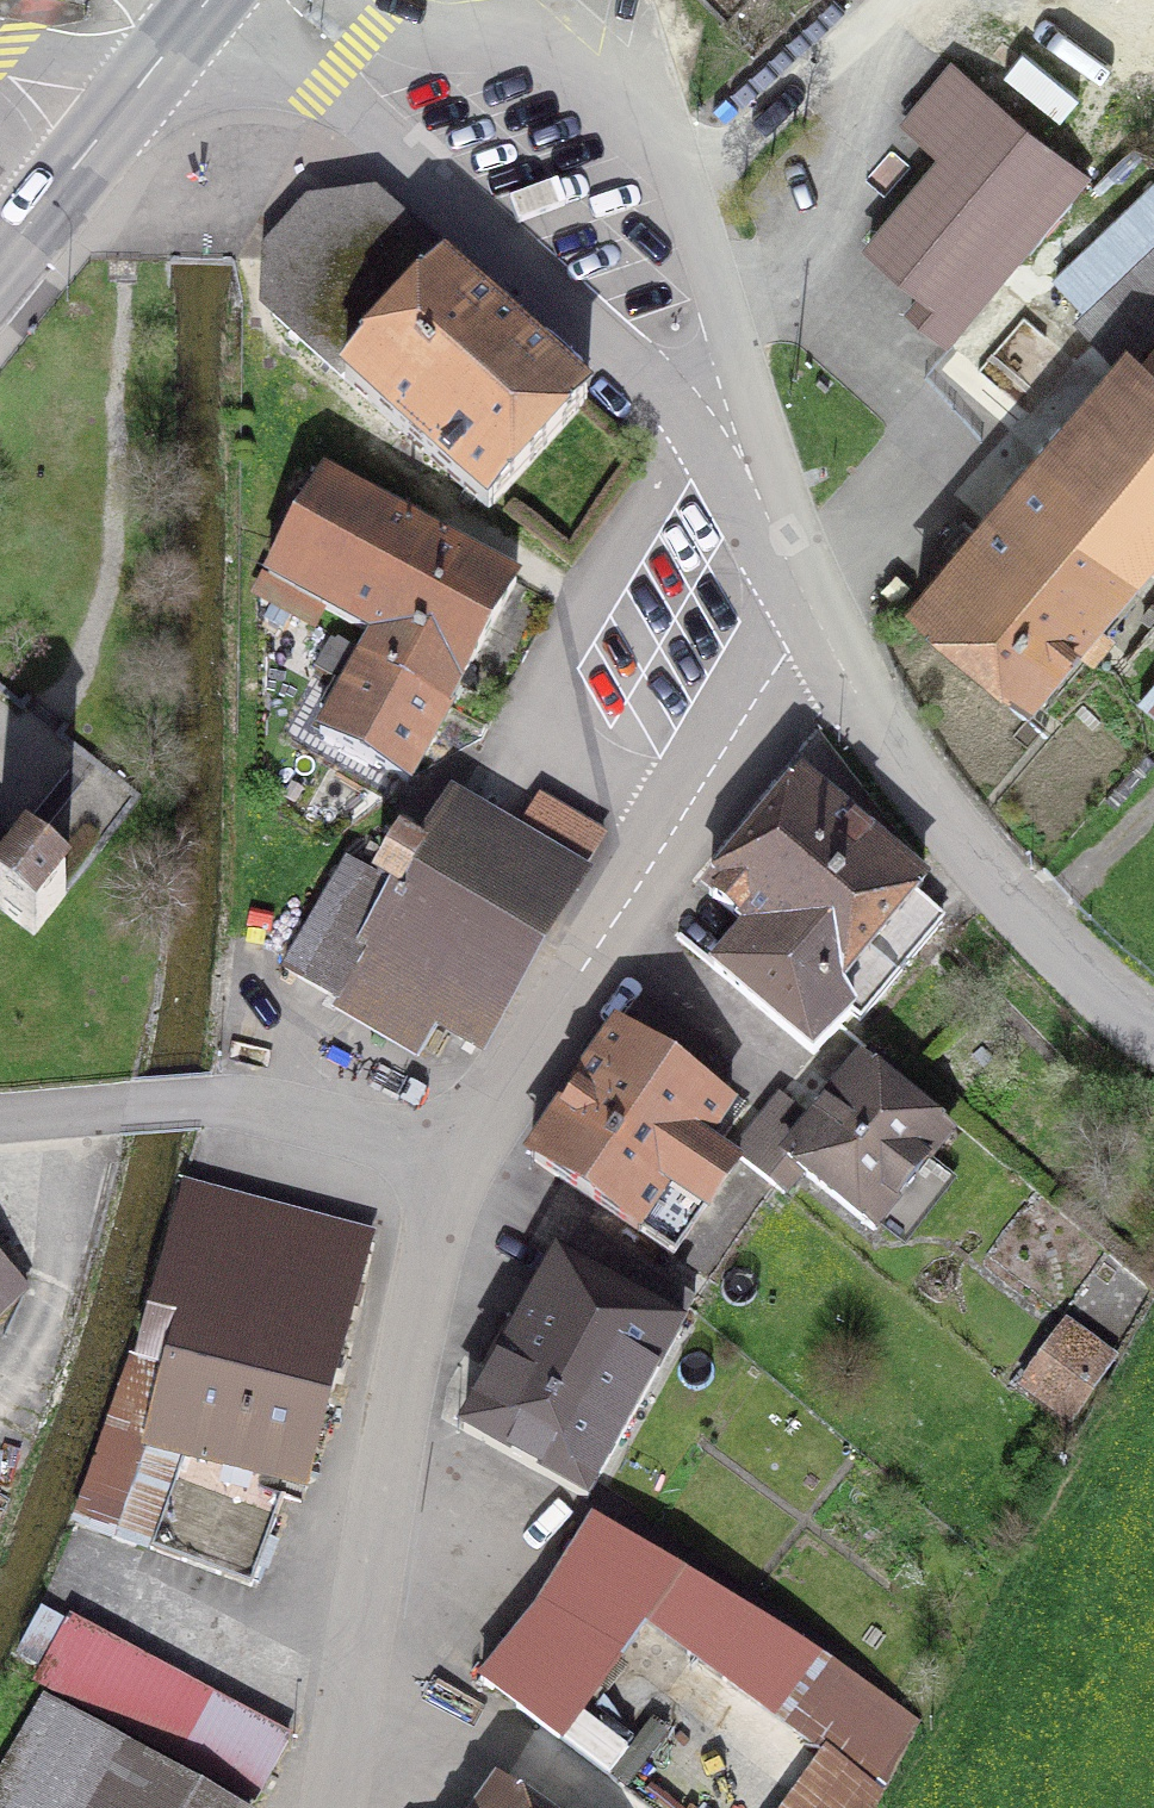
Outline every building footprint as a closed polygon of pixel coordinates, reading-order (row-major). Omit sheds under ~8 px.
[(727,20),(746,0),(707,0),(727,20)] [(947,341),(1085,176),(955,68),(908,124),(945,156),(868,248),(924,295),(911,310),(947,341)] [(310,204),(265,247),(262,308),(337,378),(488,515),(596,398),(444,259),(373,194),(341,199),(310,204)] [(1079,319),(1120,362),(1153,330),(1153,249),(1079,319)] [(1059,427),(915,601),(1025,695),(1149,547),(1153,551),(1153,351),(1075,441),(1059,427)] [(365,658),(449,704),(516,583),(323,478),(256,595),(311,626),(322,607),(376,637),(365,658)] [(447,707),(449,704),(365,658),(338,641),(332,642),(316,669),(347,688),(322,733),(406,781),(447,707)] [(1139,700),(1153,713),(1153,683),(1139,700)] [(860,1021),(942,923),(913,897),(923,885),(801,784),(709,895),(750,929),(714,970),(813,1054),(851,1013),(860,1021)] [(480,1044),(602,838),(540,801),(515,842),(454,806),(424,857),(400,842),(377,881),(348,864),(285,971),(420,1051),(439,1020),(480,1044)] [(34,936),(66,895),(28,860),(7,887),(0,882),(0,908),(34,936)] [(656,1011),(635,1041),(695,1081),(715,1051),(656,1011)] [(621,1031),(533,1161),(672,1256),(730,1172),(711,1159),(739,1117),(727,1110),(730,1106),(695,1081),(635,1041),(621,1031)] [(871,1057),(811,1132),(788,1161),(801,1172),(873,1230),(948,1133),(892,1089),(899,1080),(871,1057)] [(733,1154),(783,1194),(801,1172),(788,1161),(811,1132),(775,1102),(733,1154)] [(185,1456),(175,1483),(276,1520),(285,1497),(257,1490),(261,1475),(304,1486),(369,1239),(184,1189),(139,1357),(135,1356),(109,1433),(110,1434),(149,1447),(185,1456)] [(582,1223),(464,1432),(587,1500),(694,1299),(582,1223)] [(25,1287),(0,1262),(0,1312),(25,1287)] [(1072,1415),(1096,1380),(1051,1348),(1027,1383),(1072,1415)] [(77,1523),(150,1549),(175,1483),(185,1456),(149,1447),(110,1434),(77,1523)] [(251,1587),(276,1520),(175,1483),(150,1549),(251,1587)] [(787,1807),(873,1807),(918,1721),(803,1650),(805,1646),(596,1526),(537,1618),(481,1682),(559,1740),(644,1623),(826,1755),(787,1807)] [(288,1741),(43,1609),(18,1655),(43,1668),(35,1682),(255,1802),(288,1741)] [(45,1702),(0,1778),(0,1807),(232,1807),(45,1702)] [(499,1791),(487,1807),(524,1807),(499,1791)]
